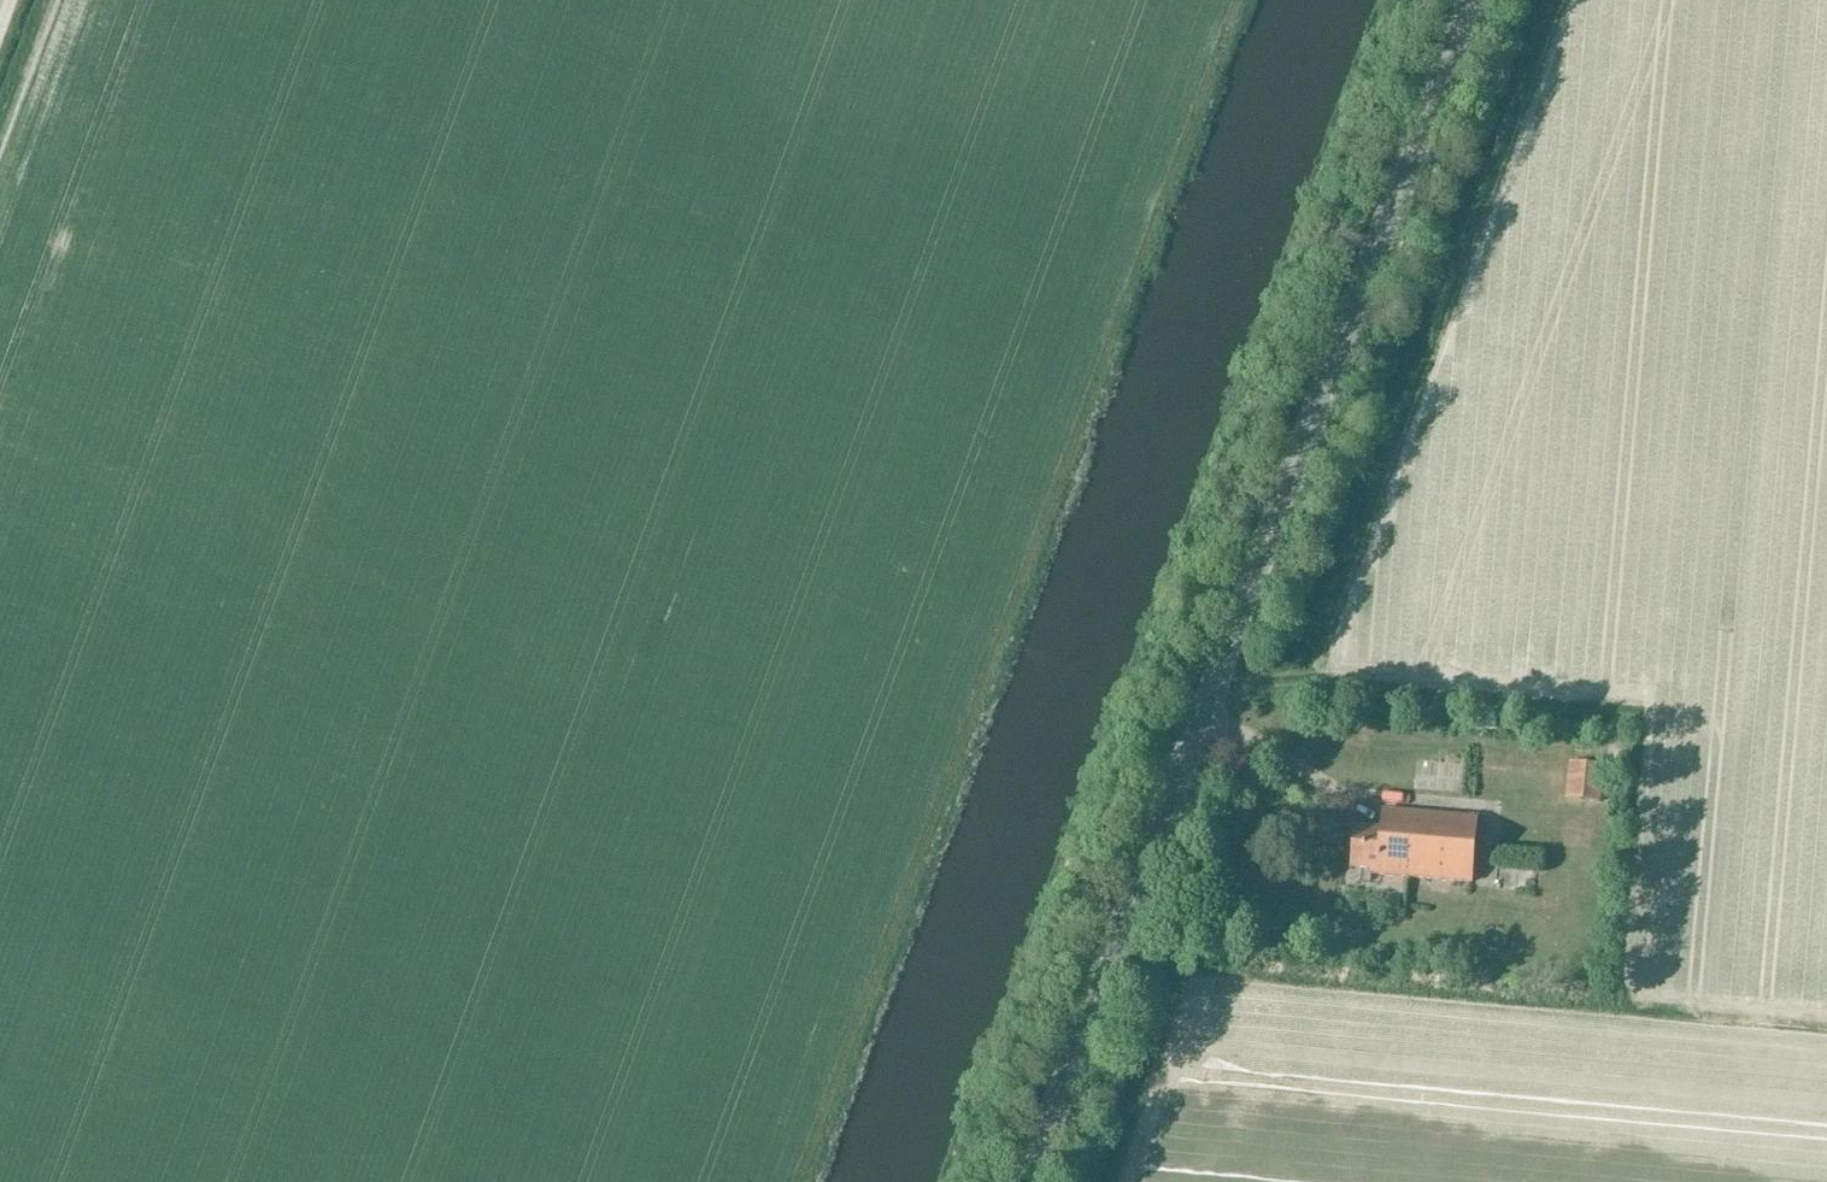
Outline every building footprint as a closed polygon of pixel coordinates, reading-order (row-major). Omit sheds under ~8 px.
[(1566,799),(1603,803),(1606,766),(1570,762),(1566,799)] [(1371,874),(1473,882),(1479,818),(1384,810),(1384,831),(1353,830),(1350,867),(1371,868),(1371,874)]
